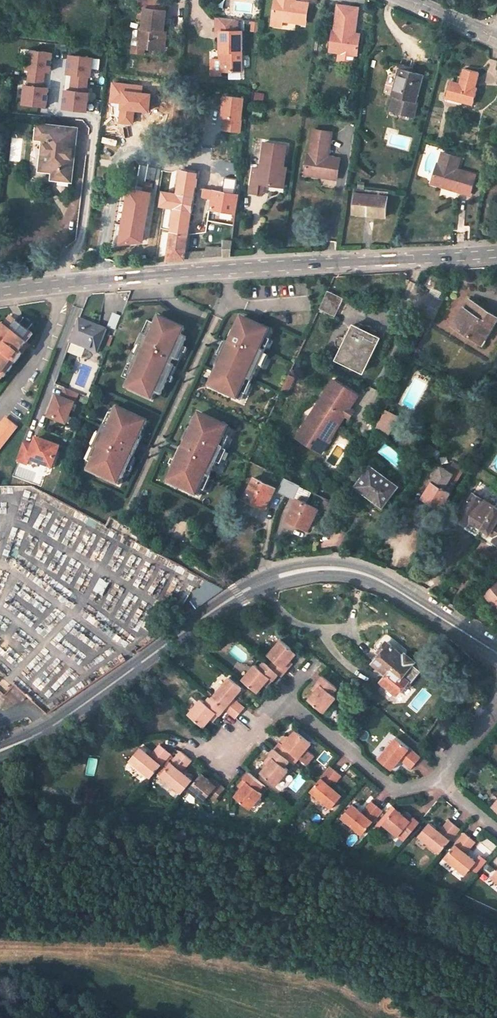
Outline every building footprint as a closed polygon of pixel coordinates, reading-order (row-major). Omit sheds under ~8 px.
[(138,8),(145,9),(143,28),(141,28),(140,40),(142,40),(142,48),(162,50),(164,33),(166,10),(165,10),(166,0),(139,0),(138,8)] [(305,23),(308,3),(295,2),(292,1),(292,0),(275,0),(273,19),(284,20),(305,23)] [(330,51),(357,54),(360,35),(355,35),(351,34),(352,30),(354,30),(355,22),(357,22),(359,7),(338,5),(335,30),(333,30),(330,51)] [(221,52),(221,71),(242,71),(242,31),(237,31),(237,21),(217,19),(216,31),(221,31),(221,52)] [(430,43),(427,57),(438,59),(441,46),(430,43)] [(29,83),(47,83),(47,73),(55,73),(55,52),(30,51),(29,83)] [(418,103),(416,103),(423,74),(400,67),(392,96),(394,97),(390,110),(414,117),(418,103)] [(465,68),(460,84),(451,81),(447,97),(473,104),(477,88),(475,88),(479,72),(465,68)] [(23,106),(49,109),(52,89),(26,85),(23,106)] [(264,110),(254,109),(253,117),(263,118),(264,110)] [(59,179),(72,181),(78,128),(38,123),(37,138),(44,139),(40,170),(53,171),(59,172),(59,179)] [(328,157),(332,132),(313,129),(310,154),(308,154),(305,174),(337,179),(340,159),(328,157)] [(265,142),(261,169),(254,168),(251,192),(258,193),(259,183),(266,184),(280,186),(282,174),(280,174),(281,167),(284,167),(287,145),(265,142)] [(438,164),(432,183),(470,195),(476,175),(456,169),(460,157),(443,152),(439,164),(438,164)] [(185,253),(198,173),(181,169),(178,194),(167,192),(165,206),(175,208),(167,260),(177,259),(184,259),(185,253)] [(258,193),(265,194),(266,184),(259,183),(258,193)] [(353,212),(386,216),(388,192),(356,187),(353,212)] [(238,195),(204,188),(203,196),(213,198),(212,209),(236,213),(238,195)] [(335,315),(343,299),(327,292),(320,308),(335,315)] [(443,301),(430,294),(420,311),(434,319),(443,301)] [(485,308),(470,299),(468,302),(483,312),(485,308)] [(468,302),(453,325),(481,343),(485,338),(488,340),(496,325),(496,324),(494,323),(496,319),(496,316),(485,308),(483,312),(468,302)] [(110,325),(116,327),(120,317),(115,315),(110,325)] [(3,378),(4,379),(27,350),(24,348),(28,344),(35,335),(28,330),(34,324),(25,316),(20,324),(13,318),(6,327),(3,325),(0,329),(0,381),(3,378)] [(185,329),(160,318),(154,330),(151,329),(148,338),(144,336),(140,345),(142,347),(137,358),(135,357),(131,364),(135,366),(130,375),(132,376),(127,389),(152,401),(155,393),(161,395),(171,374),(168,372),(172,363),(176,364),(177,360),(187,340),(181,337),(185,329)] [(269,331),(241,318),(235,333),(237,334),(235,339),(230,337),(229,341),(227,344),(230,346),(227,353),(224,351),(214,373),(216,373),(209,387),(238,400),(247,379),(252,381),(265,352),(261,350),(269,331)] [(106,329),(80,319),(71,342),(97,352),(106,329)] [(380,337),(354,324),(337,359),(363,372),(380,337)] [(295,378),(298,371),(292,369),(289,374),(295,378)] [(282,390),(287,393),(295,378),(289,374),(282,390)] [(334,380),(297,438),(321,453),(345,415),(349,409),(358,396),(334,380)] [(67,424),(79,393),(65,388),(62,397),(57,396),(49,417),(67,424)] [(139,439),(147,422),(118,408),(109,428),(105,427),(95,449),(96,450),(92,458),(94,459),(89,472),(118,485),(121,478),(123,478),(135,454),(131,452),(136,442),(138,443),(139,439)] [(354,412),(349,409),(345,415),(350,418),(354,412)] [(219,448),(229,428),(199,414),(190,434),(188,433),(184,442),(183,445),(186,446),(182,455),(180,455),(167,482),(197,496),(206,476),(209,477),(222,449),(219,448)] [(395,419),(388,414),(384,420),(392,424),(395,419)] [(18,427),(6,418),(0,425),(0,450),(18,427)] [(392,424),(384,420),(381,418),(376,428),(385,436),(392,424)] [(24,441),(16,460),(27,464),(29,459),(53,468),(61,447),(36,438),(34,445),(24,441)] [(436,449),(428,444),(421,455),(429,460),(436,449)] [(388,498),(397,486),(371,466),(356,486),(361,489),(358,493),(384,512),(390,500),(388,498)] [(453,474),(441,467),(422,498),(441,509),(451,492),(450,492),(444,488),(449,481),(453,474)] [(254,504),(264,509),(275,488),(254,477),(246,494),(256,499),(254,504)] [(284,478),(277,491),(285,495),(292,482),(284,478)] [(450,492),(455,484),(449,481),(444,488),(450,492)] [(318,509),(306,503),(312,492),(292,482),(285,495),(296,500),(289,515),(299,521),(297,525),(307,530),(318,509)] [(496,507),(474,493),(458,519),(467,524),(465,528),(479,537),(496,507)] [(496,507),(479,537),(492,544),(494,541),(496,543),(496,508),(496,507)] [(425,573),(414,566),(407,575),(418,583),(425,573)] [(224,589),(206,579),(201,589),(198,588),(191,601),(196,610),(224,589)] [(488,591),(494,598),(496,601),(496,602),(496,584),(488,591)] [(488,591),(485,594),(491,601),(494,598),(488,591)] [(297,653),(281,640),(268,655),(274,660),(269,666),(280,674),(283,676),(287,671),(284,669),(290,661),(297,653)] [(403,657),(387,643),(379,652),(382,654),(374,664),(382,670),(381,672),(387,676),(382,682),(397,695),(410,679),(412,681),(420,672),(412,665),(414,662),(406,655),(403,657)] [(256,665),(243,680),(258,693),(264,685),(270,678),(274,681),(280,674),(269,666),(264,661),(259,668),(256,665)] [(287,671),(293,664),(290,661),(284,669),(287,671)] [(333,694),(337,688),(323,676),(318,682),(321,685),(315,692),(309,699),(324,712),(336,697),(333,694)] [(242,688),(230,677),(212,698),(225,709),(236,718),(240,713),(245,707),(234,698),(242,688)] [(264,685),(267,688),(274,681),(270,678),(264,685)] [(318,682),(312,689),(315,692),(321,685),(318,682)] [(11,701),(15,705),(24,701),(28,696),(14,683),(4,695),(11,701)] [(201,700),(189,714),(204,727),(210,720),(216,713),(220,715),(225,709),(212,698),(210,696),(205,703),(201,700)] [(210,720),(214,722),(220,715),(216,713),(210,720)] [(290,738),(284,746),(280,742),(274,750),(287,761),(293,753),(299,758),(311,743),(296,731),(290,738)] [(286,735),(280,742),(284,746),(290,738),(286,735)] [(421,758),(396,738),(379,758),(393,770),(401,759),(412,769),(421,758)] [(442,751),(448,744),(444,741),(440,738),(435,745),(442,751)] [(151,756),(140,748),(129,760),(150,778),(171,754),(160,745),(151,756)] [(273,758),(268,765),(261,773),(276,785),(289,770),(285,767),(289,762),(287,761),(274,750),(270,755),(273,758)] [(181,751),(160,776),(181,794),(192,780),(182,772),(191,760),(181,751)] [(270,755),(264,762),(268,765),(273,758),(270,755)] [(332,787),(341,776),(330,766),(310,791),(331,809),(342,796),(332,787)] [(242,788),(236,796),(250,809),(263,794),(259,791),(264,785),(248,773),(244,779),(247,782),(242,788)] [(215,800),(225,788),(220,783),(217,787),(202,774),(188,790),(204,803),(209,796),(215,800)] [(244,779),(239,785),(242,788),(247,782),(244,779)] [(382,810),(372,802),(363,813),(353,805),(342,818),(362,835),(382,810)] [(403,815),(396,809),(383,824),(399,837),(402,833),(407,838),(420,823),(414,818),(411,821),(403,815)] [(414,818),(406,811),(403,815),(411,821),(414,818)] [(440,831),(430,823),(419,836),(440,853),(461,829),(449,820),(440,831)] [(476,842),(465,833),(445,857),(466,875),(472,867),(477,861),(467,852),(476,842)] [(477,861),(472,867),(477,872),(487,860),(482,855),(477,861)]
